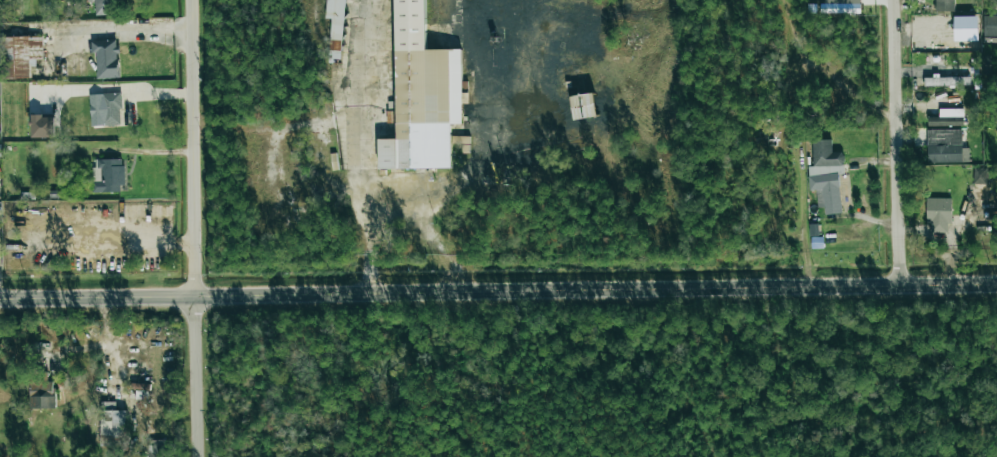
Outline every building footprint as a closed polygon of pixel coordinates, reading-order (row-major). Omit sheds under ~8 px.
[(88,2),(95,1),(95,16),(115,15),(114,0),(87,0),(88,2)] [(342,59),(345,0),(327,0),(326,18),(331,19),(329,58),(342,59)] [(397,139),(378,139),(379,169),(451,168),(451,124),(462,124),(461,49),(426,50),(426,0),(396,0),(397,139)] [(861,13),(861,0),(825,0),(825,5),(821,5),(821,13),(861,13)] [(954,0),(935,0),(935,12),(954,12),(954,0)] [(983,16),(983,37),(996,37),(996,16),(983,16)] [(0,37),(0,41),(1,79),(30,78),(30,66),(36,66),(36,59),(43,59),(43,36),(0,37)] [(91,41),(92,53),(96,52),(97,79),(119,78),(118,40),(91,41)] [(121,125),(120,93),(90,94),(91,126),(121,125)] [(928,126),(963,126),(963,109),(939,109),(939,117),(928,117),(928,126)] [(54,138),(55,116),(32,115),(31,137),(54,138)] [(962,148),(962,129),(927,130),(928,164),(969,163),(969,148),(962,148)] [(469,153),(469,137),(452,136),(452,144),(464,144),(463,153),(469,153)] [(812,141),(813,167),(807,167),(809,191),(822,190),(824,214),(841,213),(839,174),(844,174),(843,152),(832,153),(831,140),(812,141)] [(123,159),(96,159),(96,168),(92,168),(92,192),(123,192),(123,159)] [(987,168),(974,168),(973,184),(986,184),(987,168)] [(951,198),(928,198),(927,232),(947,232),(947,224),(951,224),(951,198)] [(54,409),(55,380),(30,379),(29,408),(54,409)] [(116,402),(101,402),(100,436),(126,437),(127,411),(116,410),(116,402)] [(168,440),(148,440),(148,456),(168,456),(168,440)]
